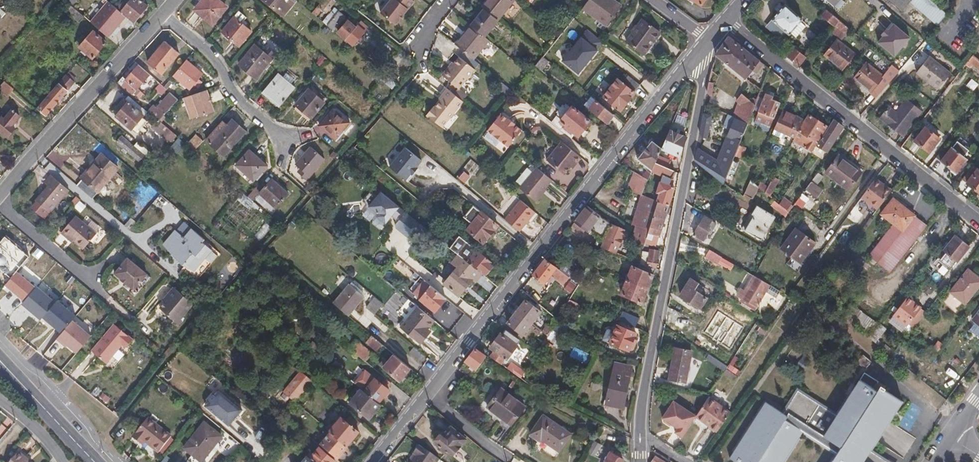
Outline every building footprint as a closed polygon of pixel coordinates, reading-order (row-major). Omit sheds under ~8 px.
[(126,15),(134,22),(148,6),(141,0),(126,0),(118,9),(126,15)] [(196,9),(212,23),(226,7),(218,0),(203,0),(196,9)] [(294,0),(263,0),(282,15),(294,0)] [(312,12),(317,16),(322,9),(326,13),(336,0),(335,0),(322,0),(316,8),(312,12)] [(398,0),(390,0),(381,12),(396,24),(408,8),(398,0)] [(481,7),(484,9),(497,20),(513,0),(487,0),(481,7)] [(620,5),(613,0),(588,0),(582,8),(605,26),(620,5)] [(909,2),(912,0),(890,0),(902,11),(909,2)] [(937,27),(947,15),(930,0),(912,0),(909,2),(937,27)] [(118,9),(108,1),(91,22),(108,37),(126,15),(118,9)] [(74,8),(84,16),(89,11),(79,3),(74,8)] [(789,35),(802,20),(785,4),(771,20),(789,35)] [(66,11),(79,22),(84,16),(74,8),(71,5),(66,11)] [(484,36),(497,20),(484,9),(470,25),(484,36)] [(339,10),(327,25),(333,30),(345,15),(339,10)] [(839,21),(828,12),(827,10),(822,16),(834,27),(839,21)] [(223,31),(239,45),(251,31),(234,17),(223,31)] [(642,18),(624,42),(641,55),(659,32),(642,18)] [(349,19),(338,33),(352,45),(368,27),(361,20),(356,25),(349,19)] [(905,31),(890,20),(876,39),(891,50),(905,31)] [(841,40),(850,30),(839,21),(834,27),(830,31),(841,40)] [(488,40),(484,36),(470,25),(455,44),(473,59),(488,40)] [(93,32),(87,38),(83,34),(76,43),(93,58),(106,43),(93,32)] [(17,40),(21,44),(29,37),(25,33),(17,40)] [(600,50),(581,35),(561,61),(580,75),(600,50)] [(729,37),(716,55),(746,79),(751,73),(760,61),(729,37)] [(842,68),(851,57),(854,54),(837,40),(825,55),(842,68)] [(148,61),(162,73),(179,53),(165,42),(148,61)] [(256,78),(276,53),(270,48),(265,53),(255,45),(240,63),(256,78)] [(786,57),(799,66),(806,58),(793,48),(790,52),(786,57)] [(877,96),(899,71),(888,61),(886,63),(875,54),(870,60),(885,73),(882,76),(866,63),(854,78),(862,85),(869,91),(870,92),(871,91),(877,96)] [(454,63),(443,76),(458,88),(474,69),(460,56),(454,63)] [(548,61),(542,56),(535,66),(541,70),(548,61)] [(665,74),(673,64),(663,56),(655,66),(665,74)] [(937,89),(950,73),(929,56),(916,72),(937,89)] [(964,65),(968,68),(970,65),(978,72),(978,62),(971,56),(964,65)] [(847,72),(856,61),(851,57),(842,68),(847,72)] [(187,60),(174,74),(190,88),(202,73),(187,60)] [(392,60),(382,71),(388,76),(397,65),(392,60)] [(160,82),(164,86),(169,80),(162,73),(148,61),(143,67),(150,74),(160,82)] [(442,74),(443,76),(454,63),(452,62),(442,74)] [(126,78),(123,76),(118,81),(132,94),(134,92),(138,88),(150,74),(143,67),(139,64),(126,78)] [(295,87),(278,72),(262,92),(279,106),(295,87)] [(75,82),(66,75),(59,83),(68,90),(75,82)] [(617,79),(603,97),(619,110),(634,93),(633,92),(639,85),(627,75),(621,83),(617,79)] [(5,81),(0,86),(0,90),(8,96),(14,89),(5,81)] [(68,90),(59,83),(37,108),(46,116),(54,106),(56,105),(68,90)] [(865,95),(869,91),(862,85),(858,90),(865,95)] [(447,87),(445,86),(439,92),(442,95),(448,88),(447,87)] [(139,97),(143,93),(138,88),(134,92),(139,97)] [(447,118),(462,100),(459,98),(453,93),(448,88),(442,95),(443,96),(440,100),(434,107),(432,106),(425,114),(440,126),(447,118)] [(458,88),(453,93),(459,98),(463,93),(458,88)] [(206,89),(192,94),(199,116),(214,112),(206,89)] [(311,117),(324,102),(309,89),(296,104),(311,117)] [(151,113),(159,120),(178,99),(171,92),(170,91),(151,113)] [(770,126),(780,102),(771,99),(772,96),(766,93),(755,120),(770,126)] [(740,105),(735,117),(744,121),(743,125),(746,126),(755,104),(742,94),(736,101),(740,105)] [(132,128),(142,116),(123,99),(114,109),(118,113),(116,115),(132,128)] [(891,109),(882,120),(901,135),(920,111),(905,99),(895,112),(891,109)] [(605,123),(613,114),(595,100),(588,109),(605,123)] [(560,120),(571,106),(566,102),(555,116),(560,120)] [(550,122),(567,135),(571,130),(578,135),(589,121),(571,106),(560,120),(555,116),(550,122)] [(880,118),(882,120),(891,109),(888,107),(880,118)] [(335,138),(348,122),(333,109),(320,125),(335,138)] [(8,136),(15,128),(12,126),(20,117),(12,110),(5,119),(2,116),(0,118),(0,129),(8,136)] [(803,119),(783,110),(772,133),(784,139),(786,134),(794,138),(803,119)] [(490,129),(509,145),(523,129),(517,124),(517,123),(510,117),(510,118),(503,112),(490,129)] [(735,117),(728,114),(722,127),(730,130),(717,161),(697,149),(695,161),(702,166),(723,184),(727,175),(735,156),(746,126),(743,125),(744,121),(735,117)] [(711,115),(704,114),(700,134),(703,136),(707,138),(711,115)] [(809,115),(794,138),(789,147),(808,158),(811,153),(813,149),(812,149),(826,125),(809,115)] [(223,155),(245,131),(232,119),(227,125),(223,122),(206,140),(223,155)] [(843,127),(832,119),(816,145),(827,152),(843,127)] [(939,138),(925,127),(915,141),(928,152),(939,138)] [(686,137),(670,130),(662,147),(679,155),(686,137)] [(189,143),(196,149),(203,141),(197,135),(189,143)] [(139,160),(144,154),(122,136),(117,141),(139,160)] [(658,156),(662,147),(652,140),(638,159),(645,165),(652,170),(655,162),(658,156)] [(957,141),(952,147),(964,157),(970,151),(957,141)] [(576,164),(581,158),(563,142),(548,160),(565,174),(571,167),(574,163),(576,164)] [(296,164),(309,175),(324,158),(311,146),(296,164)] [(940,161),(955,173),(966,159),(964,157),(952,147),(940,161)] [(421,162),(405,148),(389,167),(405,181),(421,162)] [(249,150),(236,165),(253,180),(266,165),(249,150)] [(811,153),(808,158),(807,159),(811,162),(815,155),(811,153)] [(78,185),(93,198),(118,168),(102,154),(82,178),(83,179),(78,185)] [(839,155),(826,172),(849,189),(862,172),(839,155)] [(667,160),(658,156),(655,162),(665,167),(667,160)] [(665,167),(655,162),(652,170),(672,179),(675,171),(665,167)] [(652,170),(645,165),(644,167),(647,170),(642,176),(648,179),(652,170)] [(544,188),(551,180),(536,168),(520,188),(536,201),(543,192),(542,191),(544,188)] [(977,169),(966,183),(978,193),(978,170),(977,169)] [(648,179),(642,176),(635,172),(628,189),(642,194),(648,179)] [(823,176),(818,172),(806,189),(813,194),(818,186),(817,185),(823,176)] [(68,189),(50,174),(45,180),(49,184),(37,199),(38,199),(32,206),(44,216),(49,209),(50,210),(68,189)] [(736,182),(727,175),(723,184),(731,189),(736,182)] [(778,179),(773,176),(764,192),(769,196),(778,179)] [(861,197),(877,209),(890,191),(881,185),(882,183),(875,178),(861,197)] [(260,192),(276,207),(287,193),(271,179),(260,192)] [(658,201),(669,205),(674,186),(671,186),(672,183),(662,179),(658,191),(661,192),(658,201)] [(881,185),(890,191),(891,189),(882,183),(881,185)] [(385,225),(399,207),(380,192),(376,198),(369,192),(361,202),(368,207),(367,209),(385,225)] [(163,207),(168,200),(160,194),(155,201),(163,207)] [(637,226),(633,237),(632,241),(644,245),(645,243),(658,201),(642,194),(633,224),(637,226)] [(80,199),(75,196),(71,201),(75,205),(80,199)] [(783,197),(779,204),(786,211),(790,203),(783,197)] [(869,255),(876,261),(880,257),(881,259),(915,216),(893,198),(881,214),(894,223),(869,255)] [(520,199),(504,219),(518,231),(534,211),(520,199)] [(656,246),(669,205),(658,201),(645,243),(656,246)] [(463,216),(472,223),(466,229),(483,242),(496,225),(472,205),(463,216)] [(611,224),(588,205),(573,224),(578,229),(583,228),(588,232),(591,229),(605,239),(611,224)] [(703,213),(693,207),(692,215),(700,219),(703,213)] [(745,229),(761,238),(773,216),(758,207),(755,213),(752,212),(747,221),(749,223),(745,229)] [(68,237),(72,240),(82,249),(95,234),(74,216),(60,233),(67,239),(68,237)] [(705,216),(694,234),(704,240),(708,232),(711,234),(717,223),(705,216)] [(880,257),(876,261),(890,272),(927,225),(915,216),(881,259),(880,257)] [(184,237),(191,228),(184,222),(176,230),(184,237)] [(629,231),(611,224),(605,239),(601,247),(602,247),(616,253),(622,238),(626,239),(629,231)] [(194,271),(211,250),(202,242),(204,239),(191,228),(184,237),(176,230),(164,245),(169,249),(194,271)] [(801,262),(815,242),(796,228),(782,248),(801,262)] [(938,247),(944,251),(956,235),(951,231),(938,247)] [(944,251),(957,262),(969,246),(956,235),(944,251)] [(466,262),(476,250),(459,236),(449,248),(464,259),(466,262)] [(0,239),(0,266),(14,277),(19,271),(27,260),(0,239)] [(466,262),(478,270),(483,275),(493,263),(477,249),(476,250),(466,262)] [(639,262),(643,250),(636,249),(633,260),(639,262)] [(649,267),(656,268),(659,250),(651,249),(650,252),(647,266),(649,267)] [(709,250),(704,258),(730,272),(734,264),(709,250)] [(644,251),(642,263),(647,266),(650,252),(644,251)] [(956,261),(944,251),(941,255),(953,265),(956,261)] [(953,265),(941,255),(937,260),(949,269),(953,265)] [(114,272),(121,277),(120,278),(126,284),(127,283),(134,288),(147,273),(127,256),(114,272)] [(466,262),(464,259),(457,267),(457,266),(443,283),(458,295),(472,278),(471,278),(478,270),(466,262)] [(546,259),(534,274),(545,282),(547,279),(549,281),(553,276),(563,284),(570,276),(546,259)] [(949,269),(937,260),(932,265),(944,276),(949,269)] [(648,288),(656,268),(649,267),(647,266),(642,263),(639,262),(637,267),(634,266),(628,280),(648,288)] [(978,286),(978,277),(968,269),(943,301),(958,312),(978,286)] [(37,287),(19,271),(14,277),(6,287),(22,303),(26,299),(37,287)] [(580,284),(583,277),(578,273),(573,274),(572,278),(580,284)] [(769,284),(755,276),(743,297),(757,305),(769,284)] [(708,297),(694,289),(698,282),(690,278),(680,294),(701,308),(708,297)] [(648,288),(628,280),(622,294),(642,302),(648,288)] [(445,297),(425,281),(415,294),(435,311),(445,297)] [(718,281),(715,286),(723,292),(726,287),(718,281)] [(396,288),(391,283),(378,299),(383,303),(396,288)] [(26,299),(43,316),(55,303),(57,299),(40,284),(37,287),(26,299)] [(349,284),(333,303),(347,315),(363,296),(349,284)] [(158,308),(160,310),(171,319),(171,321),(173,324),(177,323),(179,321),(178,319),(191,304),(171,287),(163,296),(166,298),(163,302),(158,308)] [(778,315),(789,298),(784,295),(773,311),(778,315)] [(383,303),(378,299),(374,296),(366,306),(375,313),(383,303)] [(913,328),(926,312),(907,297),(893,316),(906,326),(908,324),(913,328)] [(525,299),(516,311),(533,324),(542,311),(525,299)] [(73,320),(55,303),(43,316),(39,319),(56,336),(61,331),(73,320)] [(433,318),(415,304),(398,326),(416,340),(420,342),(426,334),(422,331),(426,326),(433,318)] [(851,304),(841,318),(851,324),(853,323),(861,311),(851,304)] [(714,322),(721,310),(712,305),(709,309),(714,313),(710,320),(714,322)] [(171,319),(160,310),(159,311),(171,321),(171,319)] [(533,324),(516,311),(508,322),(524,335),(533,324)] [(619,320),(635,327),(640,318),(623,311),(619,320)] [(868,316),(861,311),(853,323),(860,328),(870,335),(878,323),(868,316)] [(95,333),(77,316),(73,320),(61,331),(80,351),(95,333)] [(906,326),(893,316),(888,322),(901,332),(906,326)] [(555,326),(567,331),(570,324),(558,319),(555,326)] [(976,321),(970,330),(978,336),(978,324),(976,321)] [(113,323),(91,350),(106,362),(121,344),(125,348),(132,339),(113,323)] [(610,342),(629,350),(630,348),(632,348),(634,348),(635,345),(634,343),(633,342),(637,332),(617,324),(615,330),(610,341),(610,342)] [(892,355),(894,352),(878,339),(886,329),(879,324),(869,337),(892,355)] [(551,330),(552,328),(546,325),(542,331),(548,335),(551,330)] [(603,338),(610,341),(615,330),(609,328),(607,328),(603,338)] [(494,350),(490,355),(502,364),(506,358),(507,359),(518,343),(517,342),(520,338),(507,329),(504,333),(503,332),(492,348),(494,350)] [(377,350),(382,344),(370,334),(365,341),(377,350)] [(548,335),(540,348),(548,352),(555,340),(552,338),(548,335)] [(349,347),(365,361),(372,352),(356,339),(349,347)] [(944,345),(938,340),(933,347),(940,352),(944,345)] [(686,382),(692,350),(676,347),(669,379),(686,382)] [(717,347),(713,353),(717,356),(722,350),(717,347)] [(486,356),(476,348),(466,362),(477,369),(486,356)] [(399,379),(410,367),(394,354),(384,366),(399,379)] [(858,362),(866,368),(871,361),(864,355),(858,362)] [(508,367),(521,377),(525,370),(512,361),(508,367)] [(631,367),(614,363),(606,400),(622,403),(631,367)] [(363,391),(378,403),(385,395),(382,393),(387,387),(365,370),(354,383),(356,385),(363,391)] [(291,398),(308,378),(299,371),(282,391),(291,398)] [(837,415),(824,435),(842,447),(877,391),(860,380),(837,415)] [(369,418),(380,404),(378,402),(363,391),(356,385),(350,392),(355,395),(349,402),(369,418)] [(837,452),(831,461),(864,461),(866,459),(871,451),(889,421),(902,401),(885,390),(886,388),(881,385),(877,391),(842,447),(838,453),(837,452)] [(241,409),(214,386),(201,404),(226,427),(241,409)] [(488,406),(511,424),(525,406),(502,388),(488,406)] [(807,424),(820,404),(798,390),(784,413),(766,401),(766,402),(730,457),(738,461),(784,461),(804,431),(803,431),(807,424)] [(710,420),(720,404),(709,396),(699,412),(710,420)] [(606,400),(604,405),(621,408),(622,403),(606,400)] [(683,436),(697,415),(674,400),(663,417),(664,418),(664,421),(670,425),(673,424),(678,427),(676,431),(683,436)] [(718,430),(731,412),(720,404),(710,420),(699,412),(697,415),(718,430)] [(837,415),(820,404),(807,424),(824,435),(837,415)] [(550,443),(560,426),(544,415),(532,433),(540,439),(541,438),(550,443)] [(330,432),(346,446),(357,432),(339,417),(328,430),(330,432)] [(145,441),(158,452),(170,436),(148,419),(133,437),(142,445),(145,441)] [(889,421),(871,451),(889,461),(900,461),(916,439),(889,421)] [(202,461),(221,436),(204,422),(184,448),(202,461)] [(824,435),(807,424),(803,431),(804,431),(809,434),(821,442),(833,450),(837,452),(838,453),(842,447),(824,435)] [(437,438),(454,453),(466,438),(451,426),(444,435),(441,432),(437,438)] [(571,433),(560,426),(550,443),(559,450),(571,433)] [(338,456),(346,446),(330,432),(321,442),(338,456)] [(594,440),(587,451),(595,456),(601,444),(594,440)] [(482,448),(473,441),(470,445),(479,452),(482,448)] [(420,446),(414,454),(416,456),(411,461),(438,461),(440,459),(420,446)] [(310,458),(315,461),(333,461),(334,461),(318,448),(310,458)] [(26,455),(20,449),(9,461),(30,461),(29,461),(25,458),(26,455)] [(871,451),(866,459),(864,461),(889,461),(871,451)] [(606,461),(607,461),(621,461),(623,458),(611,452),(606,461)]
